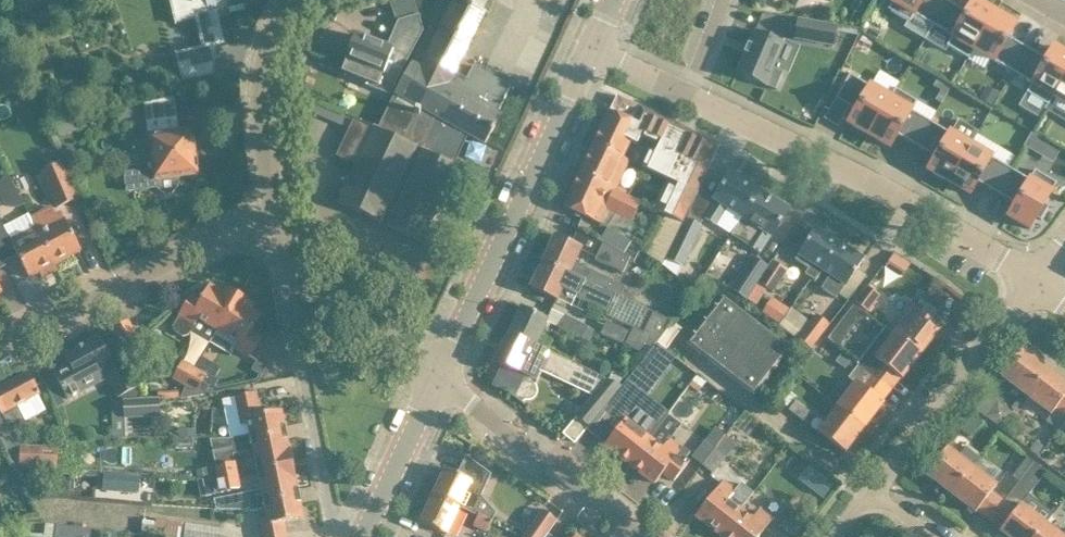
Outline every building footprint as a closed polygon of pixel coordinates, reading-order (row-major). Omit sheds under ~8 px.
[(196,22),(218,16),(216,10),(222,9),(224,0),(169,0),(174,22),(195,18),(196,22)] [(336,156),(356,166),(353,172),(338,203),(422,242),(458,167),(455,165),(468,135),(485,144),(501,115),(498,113),(511,87),(474,66),(464,84),(452,78),(455,72),(485,12),(461,0),(445,0),(413,65),(411,65),(410,67),(395,93),(391,102),(378,129),(374,127),(373,129),(354,120),(349,129),(336,156)] [(397,21),(399,21),(419,15),(414,0),(389,0),(397,21)] [(485,12),(491,0),(490,0),(461,0),(485,12)] [(947,2),(945,0),(894,0),(888,10),(910,23),(914,15),(933,26),(947,2)] [(973,50),(995,13),(974,0),(965,15),(959,11),(961,9),(947,2),(933,26),(952,37),(946,47),(968,60),(974,50),(973,50)] [(1027,48),(1014,41),(1013,43),(1007,40),(1016,25),(995,13),(973,50),(974,50),(1013,73),(1027,48)] [(348,61),(344,72),(367,81),(366,85),(390,95),(403,69),(409,57),(423,32),(419,15),(399,21),(389,43),(387,48),(355,35),(345,60),(348,61)] [(218,16),(196,22),(201,46),(175,52),(182,81),(214,74),(211,61),(214,61),(215,46),(224,44),(218,16)] [(834,47),(838,26),(798,19),(794,40),(834,47)] [(755,31),(737,73),(776,90),(784,73),(774,69),(785,44),(755,31)] [(1064,76),(1064,54),(1053,47),(1045,62),(1039,58),(1040,56),(1027,48),(1013,73),(1032,84),(1026,94),(1048,107),(1054,97),(1053,97),(1064,76)] [(869,135),(891,99),(850,75),(836,99),(850,107),(851,105),(857,108),(848,123),(869,135)] [(1053,97),(1054,97),(1064,104),(1064,76),(1053,97)] [(988,87),(981,99),(992,105),(999,94),(988,87)] [(932,120),(914,109),(918,102),(896,89),(891,99),(869,135),(890,148),(899,133),(905,137),(903,139),(916,146),(932,120)] [(145,104),(147,121),(176,117),(173,99),(145,104)] [(610,109),(594,144),(622,157),(630,140),(637,144),(641,136),(660,145),(656,152),(649,149),(641,167),(697,194),(720,145),(672,122),(640,107),(634,120),(610,109)] [(972,143),(932,120),(916,146),(929,154),(931,152),(936,155),(928,170),(949,182),(972,143)] [(124,174),(126,191),(157,187),(157,192),(175,190),(173,177),(197,174),(192,131),(149,137),(153,170),(124,174)] [(1032,132),(1024,145),(1031,149),(1038,136),(1032,132)] [(996,193),(1012,167),(972,143),(949,182),(970,195),(979,180),(984,183),(983,186),(996,193)] [(594,144),(580,174),(589,179),(608,188),(615,191),(621,178),(630,161),(622,157),(594,144)] [(77,199),(62,162),(60,163),(40,171),(56,208),(77,199)] [(1044,204),(1057,183),(1035,170),(1031,178),(1012,167),(996,193),(1009,201),(1011,199),(1016,202),(1008,217),(1030,230),(1037,218),(1041,220),(1048,207),(1044,204)] [(727,207),(743,217),(759,192),(730,173),(702,217),(716,225),(727,207)] [(600,224),(607,209),(631,221),(640,203),(615,191),(608,188),(589,179),(580,174),(564,207),(600,224)] [(664,214),(683,223),(694,198),(676,189),(664,214)] [(759,192),(743,217),(731,236),(759,254),(771,235),(772,236),(789,211),(759,192)] [(81,251),(64,219),(60,211),(55,214),(50,205),(30,216),(55,265),(81,251)] [(4,262),(17,255),(29,278),(40,273),(43,278),(57,271),(54,265),(55,265),(30,216),(28,213),(4,226),(0,219),(0,255),(4,262)] [(667,260),(681,267),(701,226),(687,219),(667,260)] [(599,241),(602,243),(623,253),(629,241),(605,228),(599,241)] [(816,280),(822,271),(840,244),(815,228),(795,260),(807,268),(804,273),(816,280)] [(577,263),(583,249),(556,236),(543,262),(571,275),(615,294),(619,296),(623,287),(613,280),(584,266),(577,263)] [(640,248),(629,241),(623,253),(630,257),(629,260),(632,262),(640,248)] [(623,253),(602,243),(594,259),(622,273),(629,260),(630,257),(623,253)] [(840,244),(822,271),(829,276),(821,289),(836,299),(845,285),(847,286),(864,260),(840,244)] [(731,289),(745,299),(767,266),(753,256),(731,289)] [(571,275),(543,262),(530,289),(558,302),(564,290),(606,312),(615,294),(571,275)] [(767,266),(745,299),(746,299),(747,298),(762,308),(786,270),(774,262),(770,268),(767,266)] [(197,319),(217,331),(238,296),(221,286),(219,291),(210,285),(202,299),(201,298),(201,299),(192,294),(173,327),(174,332),(182,337),(189,335),(197,319)] [(931,286),(924,296),(931,301),(939,292),(931,286)] [(238,296),(217,331),(210,343),(224,351),(231,339),(237,343),(233,349),(249,359),(262,336),(253,330),(254,329),(253,329),(261,315),(252,310),(254,306),(238,296)] [(687,344),(754,396),(790,349),(723,297),(687,344)] [(913,309),(894,334),(920,354),(939,331),(940,330),(932,324),(940,313),(921,298),(913,309)] [(773,299),(763,313),(779,324),(788,311),(789,310),(773,299)] [(522,307),(509,334),(535,346),(536,345),(546,322),(547,319),(546,319),(522,307)] [(804,328),(792,320),(795,315),(788,311),(779,324),(779,325),(811,347),(829,324),(815,314),(804,328)] [(600,334),(645,356),(672,322),(653,312),(642,332),(633,327),(630,333),(607,321),(600,334)] [(564,315),(558,328),(582,339),(588,327),(564,315)] [(113,329),(125,352),(140,344),(128,321),(113,329)] [(673,323),(657,343),(666,349),(681,329),(673,323)] [(839,325),(828,339),(838,347),(849,333),(839,325)] [(885,327),(857,364),(859,365),(872,376),(884,385),(894,373),(902,380),(903,379),(902,378),(920,354),(894,334),(885,327)] [(509,334),(496,362),(506,367),(498,385),(502,387),(501,388),(524,405),(525,403),(523,402),(524,399),(525,399),(526,399),(526,400),(527,400),(528,400),(529,400),(530,400),(530,399),(531,399),(532,399),(532,398),(533,398),(534,397),(534,396),(535,396),(535,395),(536,395),(536,394),(536,393),(536,392),(536,391),(536,390),(536,389),(536,388),(535,387),(535,386),(534,385),(533,385),(533,384),(532,384),(532,383),(531,383),(525,380),(531,366),(562,380),(587,392),(594,395),(576,417),(589,428),(604,410),(623,387),(621,385),(606,378),(536,345),(535,346),(509,334)] [(137,387),(126,366),(117,370),(99,336),(64,355),(70,366),(55,375),(68,399),(102,381),(101,378),(105,376),(117,397),(137,387)] [(623,387),(604,410),(621,424),(606,445),(630,464),(656,430),(660,425),(638,407),(654,386),(676,358),(658,344),(636,373),(623,387)] [(1001,377),(1026,396),(1047,369),(1022,350),(1001,377)] [(172,380),(186,387),(196,368),(182,361),(172,380)] [(856,383),(837,408),(864,428),(882,404),(883,405),(884,404),(875,397),(884,385),(872,376),(859,365),(849,378),(856,383)] [(196,368),(186,387),(196,392),(206,373),(196,368)] [(1058,431),(1064,422),(1064,382),(1047,369),(1026,396),(1050,414),(1044,421),(1058,431)] [(38,395),(40,394),(29,373),(0,389),(0,411),(1,414),(12,433),(27,425),(25,421),(46,410),(38,395)] [(698,376),(690,386),(697,392),(705,381),(698,376)] [(158,392),(159,399),(180,398),(180,390),(158,392)] [(229,439),(230,444),(286,433),(282,411),(260,415),(256,393),(235,398),(241,425),(247,424),(249,435),(229,439)] [(111,401),(113,437),(131,437),(130,417),(159,415),(158,395),(122,397),(122,401),(111,401)] [(976,410),(985,417),(997,402),(988,395),(976,410)] [(788,411),(805,422),(812,412),(796,400),(788,411)] [(837,408),(818,432),(828,440),(845,453),(846,452),(864,428),(837,408)] [(57,447),(20,445),(12,433),(1,414),(0,415),(0,441),(13,466),(21,467),(56,469),(57,447)] [(972,415),(961,430),(970,437),(981,422),(972,415)] [(656,430),(630,464),(655,484),(663,473),(674,481),(689,462),(685,459),(690,453),(682,447),(680,449),(669,440),(657,431),(656,430)] [(252,450),(257,472),(293,465),(286,433),(230,444),(232,454),(252,450)] [(176,448),(193,448),(193,440),(176,440),(176,448)] [(692,458),(703,466),(716,448),(706,440),(692,458)] [(716,448),(703,466),(713,473),(726,456),(716,448)] [(928,475),(951,494),(971,468),(948,450),(948,449),(947,448),(926,475),(927,476),(928,475)] [(471,513),(489,474),(466,457),(457,474),(446,469),(433,496),(460,508),(471,513)] [(201,469),(203,479),(218,480),(237,476),(234,462),(201,469)] [(1006,523),(1000,532),(1001,533),(1001,532),(1008,536),(1035,536),(1046,524),(1020,504),(1030,491),(1045,471),(1033,462),(1018,482),(994,514),(1006,523)] [(249,502),(250,506),(299,496),(293,465),(257,472),(263,499),(249,502)] [(974,512),(976,513),(982,505),(994,514),(1018,482),(1006,473),(996,487),(971,468),(951,494),(975,512),(974,512)] [(103,474),(101,491),(138,494),(139,477),(103,474)] [(218,480),(203,479),(204,483),(199,484),(202,496),(239,488),(237,476),(218,480)] [(822,476),(811,490),(824,499),(834,485),(822,476)] [(696,516),(721,535),(740,511),(728,502),(735,492),(723,482),(696,516)] [(250,506),(251,512),(265,509),(267,519),(261,521),(264,536),(285,536),(283,523),(304,518),(299,496),(250,506)] [(460,508),(433,496),(421,522),(448,535),(460,508)] [(780,526),(791,534),(804,517),(794,509),(780,526)] [(557,521),(542,511),(524,536),(545,536),(557,521)] [(721,535),(723,536),(759,536),(772,521),(759,511),(752,521),(740,511),(721,535)] [(474,527),(487,532),(490,524),(477,519),(474,527)] [(184,536),(222,536),(224,528),(186,523),(184,536)] [(1060,535),(1046,524),(1035,536),(1064,536),(1064,533),(1060,535)] [(91,530),(48,525),(47,536),(90,536),(91,530)]
